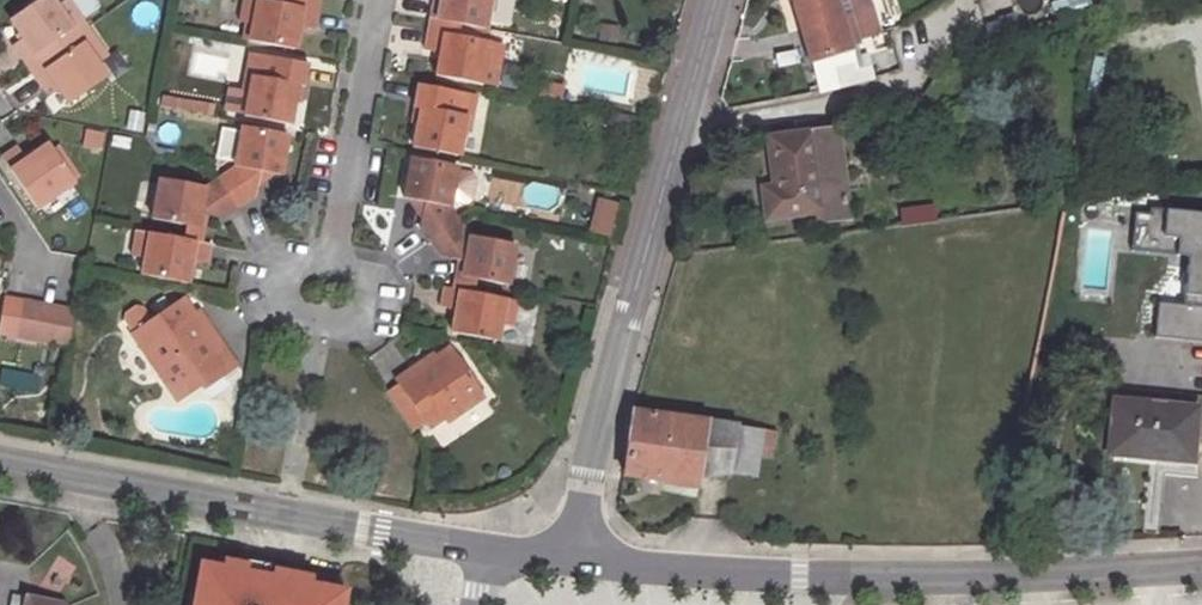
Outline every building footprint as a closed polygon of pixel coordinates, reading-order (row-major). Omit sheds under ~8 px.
[(29,69),(75,36),(69,28),(83,18),(70,0),(64,0),(57,5),(53,0),(35,0),(9,19),(22,39),(13,46),(29,69)] [(83,18),(98,8),(93,0),(70,0),(83,18)] [(295,48),(299,28),(313,30),(319,0),(288,0),(287,5),(258,0),(243,0),(239,22),(245,22),(252,24),(250,40),(295,48)] [(437,2),(431,1),(428,20),(460,26),(484,31),(489,0),(438,0),(437,2)] [(791,4),(816,91),(870,76),(864,54),(852,57),(847,41),(835,0),(789,0),(791,4)] [(847,41),(877,33),(867,0),(835,0),(847,41)] [(437,53),(433,75),(479,84),(483,67),(491,69),(495,70),(499,45),(459,37),(460,26),(428,20),(422,50),(437,53)] [(242,39),(250,40),(252,24),(245,22),(242,39)] [(75,36),(29,69),(45,92),(56,85),(68,102),(107,75),(100,63),(107,57),(92,36),(81,44),(75,36)] [(243,115),(289,124),(297,84),(304,86),(307,65),(247,54),(243,77),(251,78),(248,92),(243,115)] [(488,86),(491,69),(483,67),(479,84),(488,86)] [(240,90),(248,92),(251,78),(243,77),(240,90)] [(477,96),(430,88),(416,84),(411,107),(419,109),(413,147),(459,156),(463,133),(465,119),(471,119),(477,96)] [(248,92),(240,90),(229,87),(224,111),(243,115),(248,92)] [(214,105),(162,95),(160,106),(212,115),(214,105)] [(468,133),(471,119),(465,119),(463,133),(468,133)] [(232,169),(219,178),(240,207),(253,198),(259,172),(280,176),(287,134),(241,126),(232,169)] [(835,127),(807,131),(819,211),(820,221),(846,217),(835,127)] [(819,211),(807,131),(764,136),(770,186),(759,186),(763,219),(819,211)] [(102,136),(84,133),(84,144),(100,148),(102,136)] [(26,158),(17,147),(1,157),(36,208),(74,183),(47,144),(26,158)] [(457,168),(411,158),(404,198),(423,204),(418,228),(428,243),(460,222),(451,208),(457,168)] [(185,225),(205,229),(208,213),(225,216),(240,207),(219,178),(204,187),(159,178),(151,219),(185,225)] [(909,209),(910,224),(928,221),(927,207),(909,209)] [(1148,208),(1147,214),(1145,235),(1175,237),(1173,255),(1185,256),(1191,256),(1190,267),(1184,267),(1181,304),(1156,302),(1153,336),(1201,341),(1201,213),(1148,208)] [(1145,235),(1147,214),(1132,212),(1129,251),(1173,255),(1175,237),(1145,235)] [(460,222),(428,243),(439,259),(464,264),(461,277),(475,280),(507,286),(514,247),(472,239),(460,222)] [(183,236),(202,240),(205,229),(185,225),(183,236)] [(209,246),(202,245),(182,241),(135,232),(131,256),(142,259),(139,275),(186,284),(191,261),(205,264),(209,246)] [(202,245),(202,240),(183,236),(182,241),(202,245)] [(460,283),(474,285),(475,280),(461,277),(460,283)] [(472,295),(474,285),(460,283),(458,292),(472,295)] [(516,304),(472,295),(458,292),(443,288),(440,307),(454,310),(450,332),(497,342),(500,327),(511,328),(516,304)] [(3,297),(0,315),(0,334),(15,337),(21,301),(3,297)] [(181,374),(223,345),(213,330),(208,334),(194,314),(183,298),(182,297),(149,319),(130,332),(166,384),(181,374)] [(34,341),(39,304),(21,301),(15,337),(34,341)] [(58,308),(39,304),(34,341),(51,344),(58,308)] [(121,321),(130,332),(149,319),(141,307),(134,306),(123,313),(121,321)] [(67,347),(74,311),(58,308),(51,344),(67,347)] [(208,334),(213,330),(199,310),(194,314),(208,334)] [(238,366),(223,345),(181,374),(187,384),(197,378),(201,383),(204,389),(238,366)] [(409,368),(393,379),(398,385),(424,422),(428,428),(443,419),(447,423),(484,397),(450,348),(433,358),(412,372),(409,368)] [(412,372),(433,358),(430,355),(409,368),(412,372)] [(181,374),(166,384),(176,400),(201,383),(197,378),(187,384),(181,374)] [(424,422),(398,385),(386,394),(410,431),(424,422)] [(1195,406),(1111,398),(1107,439),(1144,442),(1144,456),(1191,460),(1195,406)] [(631,409),(622,473),(694,485),(697,473),(704,421),(631,409)] [(735,424),(704,421),(697,473),(727,472),(735,424)] [(761,427),(735,424),(727,472),(753,475),(761,427)] [(1105,453),(1144,456),(1144,442),(1107,439),(1105,453)] [(197,563),(189,604),(340,604),(343,589),(245,573),(247,565),(220,561),(220,568),(197,563)]
